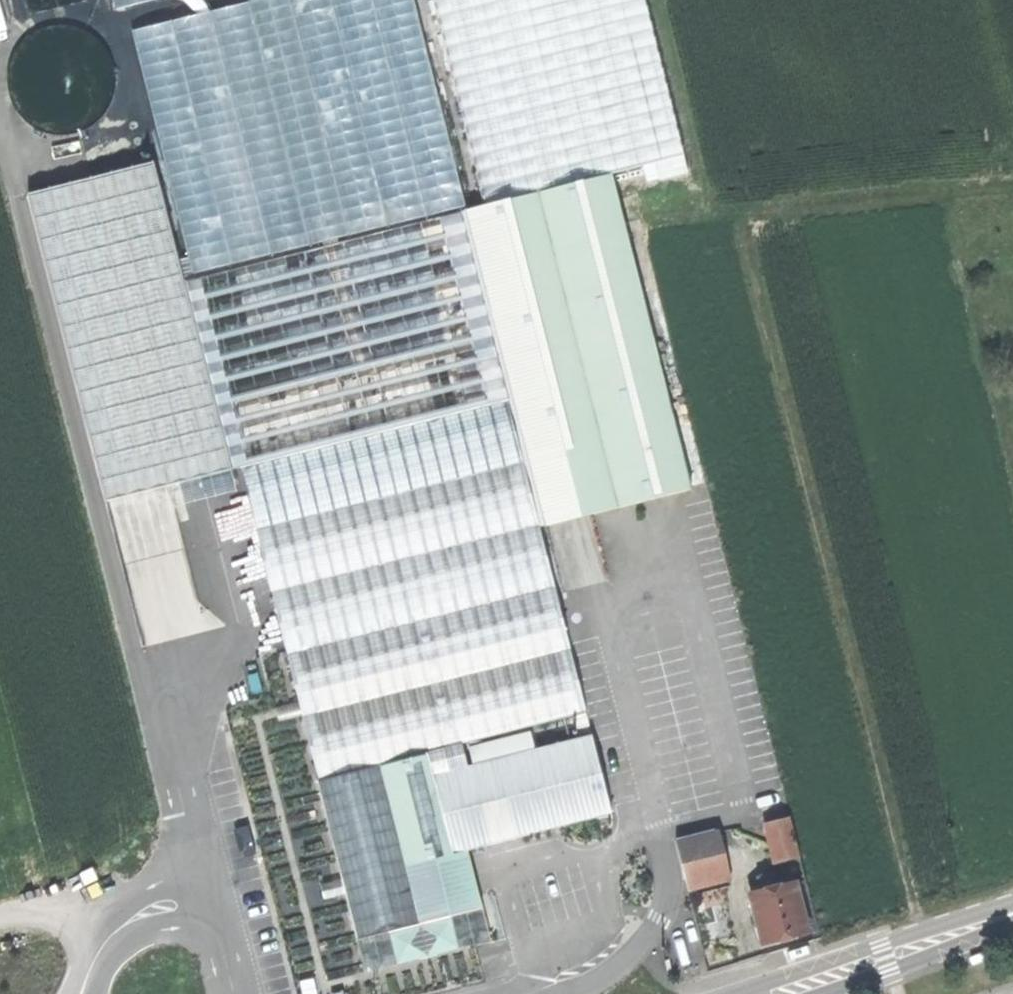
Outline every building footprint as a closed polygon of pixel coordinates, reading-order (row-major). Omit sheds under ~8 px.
[(411,0),(245,0),(245,2),(129,30),(159,163),(189,278),(462,211),(411,0)] [(488,206),(513,199),(614,174),(657,163),(687,155),(647,0),(434,0),(488,206)] [(691,173),(687,155),(657,163),(661,180),(691,173)] [(238,468),(159,163),(23,198),(102,503),(238,468)] [(593,512),(693,487),(614,174),(513,199),(578,453),(593,512)] [(528,466),(578,453),(513,199),(488,206),(462,211),(513,405),(528,466)] [(242,474),(513,405),(462,211),(189,278),(238,468),(239,463),(242,474)] [(257,535),(528,466),(513,405),(242,474),(257,535)] [(528,466),(257,535),(322,788),(434,759),(468,751),(593,719),(528,466)] [(599,739),(473,771),(439,779),(460,860),(535,841),(620,819),(599,739)] [(473,771),(468,751),(434,759),(439,779),(473,771)] [(439,779),(434,759),(322,788),(361,940),(473,912),(460,860),(439,779)] [(672,819),(678,841),(718,831),(712,808),(672,819)] [(764,824),(774,862),(798,856),(788,818),(764,824)] [(678,841),(683,864),(724,854),(718,831),(678,841)] [(683,864),(688,884),(729,874),(724,854),(683,864)] [(759,877),(762,890),(776,887),(773,873),(759,877)] [(760,922),(765,941),(785,936),(808,931),(797,882),(776,887),(762,890),(753,893),(756,907),(753,907),(756,923),(760,922)]
